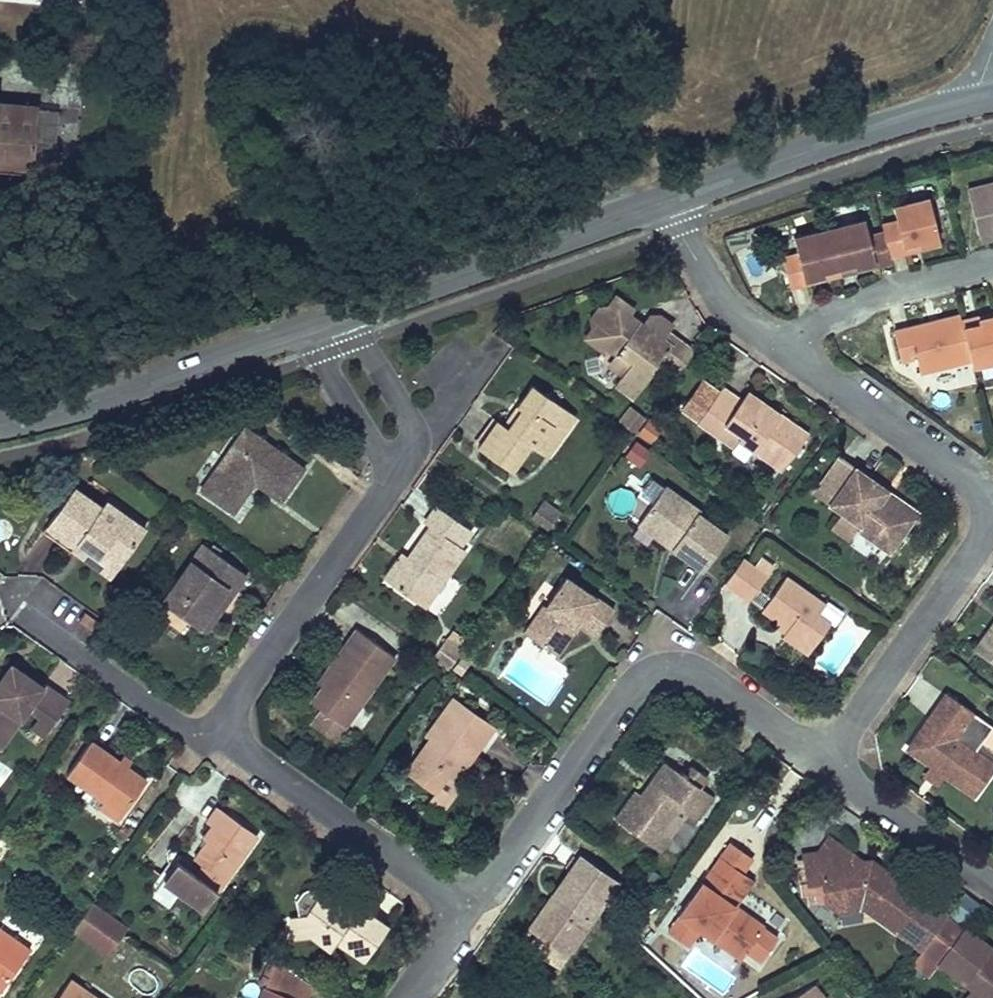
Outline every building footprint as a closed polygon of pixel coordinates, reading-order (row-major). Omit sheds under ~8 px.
[(31,174),(39,105),(0,101),(0,171),(31,174)] [(56,130),(57,110),(39,109),(38,129),(56,130)] [(971,237),(992,231),(992,176),(958,186),(971,237)] [(780,253),(786,280),(884,259),(882,251),(933,239),(922,192),(889,199),(893,217),(875,221),(877,229),(864,232),(861,219),(792,234),(795,250),(780,253)] [(614,380),(634,396),(661,361),(672,348),(660,339),(666,331),(672,324),(657,313),(646,327),(631,316),(636,310),(616,294),(608,304),(597,304),(589,314),(592,325),(583,336),(600,349),(608,339),(618,347),(631,358),(622,370),(614,380)] [(888,326),(896,358),(911,354),(915,372),(965,359),(966,363),(992,356),(992,307),(954,317),(953,310),(888,326)] [(673,370),(689,347),(666,331),(660,339),(672,348),(661,361),(673,370)] [(618,347),(608,360),(622,370),(631,358),(618,347)] [(526,381),(499,419),(493,414),(473,443),(510,469),(528,444),(534,449),(550,427),(557,432),(571,412),(526,381)] [(779,465),(805,429),(747,388),(742,394),(726,382),(701,418),(735,443),(739,437),(779,465)] [(637,431),(645,414),(627,407),(620,423),(637,431)] [(236,418),(193,481),(228,505),(248,475),(272,492),(295,458),(236,418)] [(645,418),(638,436),(654,443),(661,425),(645,418)] [(541,454),(557,432),(550,427),(534,449),(541,454)] [(623,458),(640,467),(650,450),(633,440),(623,458)] [(881,493),(885,486),(855,464),(835,491),(821,480),(816,488),(862,522),(860,526),(887,547),(911,515),(881,493)] [(140,520),(100,492),(94,500),(66,480),(40,518),(68,538),(72,532),(94,547),(101,537),(119,550),(140,520)] [(663,485),(640,520),(676,543),(671,550),(701,570),(725,533),(696,513),(699,508),(663,485)] [(550,528),(561,511),(541,498),(530,515),(550,528)] [(406,551),(386,579),(422,604),(464,545),(456,539),(467,523),(433,499),(420,519),(425,523),(406,551)] [(68,538),(40,518),(33,526),(62,548),(67,541),(105,570),(119,550),(101,537),(94,547),(72,532),(68,538)] [(640,520),(636,527),(671,550),(676,543),(640,520)] [(20,565),(37,575),(56,544),(40,534),(20,565)] [(198,540),(159,597),(196,622),(225,580),(233,586),(243,570),(198,540)] [(380,576),(386,579),(406,551),(400,547),(380,576)] [(749,597),(764,575),(739,557),(724,579),(749,597)] [(595,633),(614,605),(566,572),(546,601),(544,603),(525,631),(543,643),(553,628),(559,632),(570,616),(578,621),(595,633)] [(825,601),(825,599),(786,572),(764,603),(799,628),(799,629),(793,638),(810,650),(832,619),(819,609),(825,601)] [(204,627),(233,586),(225,580),(196,622),(204,627)] [(84,614),(80,620),(93,628),(97,622),(84,614)] [(578,621),(570,616),(559,632),(553,628),(543,643),(557,652),(578,621)] [(973,647),(992,661),(992,618),(973,647)] [(318,703),(341,719),(388,651),(350,625),(318,669),(324,673),(308,696),(318,703)] [(445,664),(455,650),(438,638),(429,652),(445,664)] [(10,695),(21,702),(33,711),(46,720),(64,693),(40,677),(39,679),(6,657),(0,666),(0,711),(10,695)] [(444,767),(452,773),(491,719),(448,688),(422,723),(428,727),(402,763),(432,784),(444,767)] [(967,793),(989,763),(951,735),(971,707),(945,689),(903,746),(967,793)] [(0,711),(0,733),(21,702),(10,695),(0,711)] [(318,703),(303,724),(326,740),(341,719),(318,703)] [(39,730),(46,720),(33,711),(26,721),(39,730)] [(138,777),(83,737),(59,770),(96,797),(115,810),(138,777)] [(677,765),(661,754),(637,789),(632,785),(613,813),(633,827),(659,846),(669,832),(657,825),(673,802),(692,815),(711,787),(696,777),(702,769),(683,756),(677,765)] [(110,817),(115,810),(96,797),(91,804),(110,817)] [(205,863),(198,873),(189,867),(174,856),(160,875),(200,904),(214,884),(253,830),(231,814),(211,800),(201,815),(206,819),(197,832),(202,836),(190,853),(196,857),(205,863)] [(732,831),(718,851),(676,909),(706,930),(712,922),(744,945),(763,919),(734,898),(724,892),(741,868),(755,848),(732,831)] [(890,931),(916,895),(866,859),(852,862),(850,852),(829,836),(818,851),(798,851),(799,878),(816,878),(822,897),(837,908),(855,905),(890,931)] [(189,867),(198,873),(205,863),(196,857),(189,867)] [(540,932),(571,954),(620,883),(583,857),(559,891),(566,896),(540,932)] [(750,875),(741,868),(724,892),(734,898),(750,875)] [(351,910),(319,887),(305,907),(295,909),(302,932),(314,930),(328,941),(334,933),(362,952),(383,920),(356,903),(351,910)] [(566,896),(559,891),(534,927),(540,932),(566,896)] [(942,914),(916,895),(890,931),(916,949),(937,920),(942,914)] [(120,921),(86,897),(69,922),(102,945),(120,921)] [(302,932),(295,909),(288,910),(294,935),(302,932)] [(927,967),(953,932),(937,920),(916,949),(904,967),(919,978),(927,967)] [(712,922),(706,930),(738,953),(744,945),(712,922)] [(0,926),(0,979),(25,943),(0,926)] [(985,955),(953,932),(927,967),(965,994),(970,997),(992,997),(992,972),(980,962),(985,955)] [(303,997),(285,990),(293,968),(273,954),(262,981),(256,997),(304,997),(303,997)] [(151,991),(158,978),(137,968),(130,980),(151,991)] [(293,968),(285,990),(303,997),(310,980),(293,968)] [(67,976),(52,997),(99,997),(67,976)] [(814,982),(787,997),(827,997),(814,982)]
